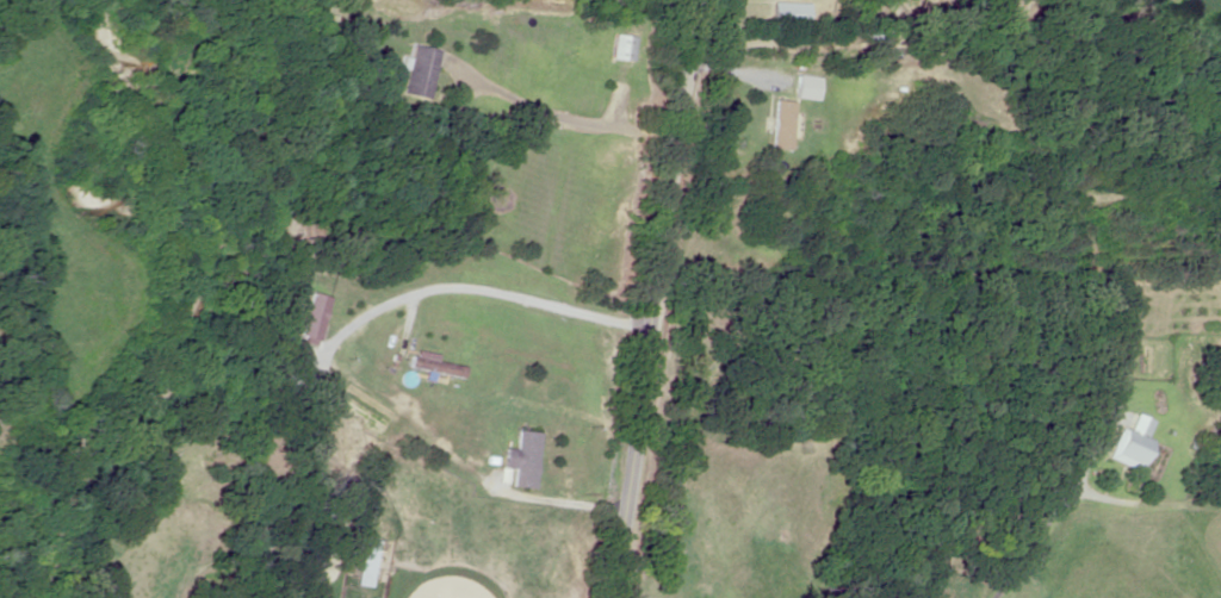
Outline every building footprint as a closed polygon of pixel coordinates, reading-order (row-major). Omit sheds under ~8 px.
[(804,25),(804,2),(767,2),(767,25),(804,25)] [(638,63),(641,38),(610,34),(607,59),(638,63)] [(397,93),(426,99),(435,51),(407,45),(397,93)] [(789,102),(770,100),(766,147),(784,149),(789,102)] [(326,298),(307,292),(293,334),(312,341),(326,298)] [(264,360),(276,368),(287,354),(275,345),(264,360)] [(459,368),(405,355),(403,365),(457,379),(459,368)] [(278,382),(290,395),(302,383),(289,370),(278,382)] [(1112,429),(1101,459),(1133,471),(1144,440),(1139,438),(1146,420),(1128,414),(1121,432),(1112,429)] [(533,432),(513,430),(510,449),(498,448),(496,467),(507,468),(505,487),(527,489),(533,432)]
